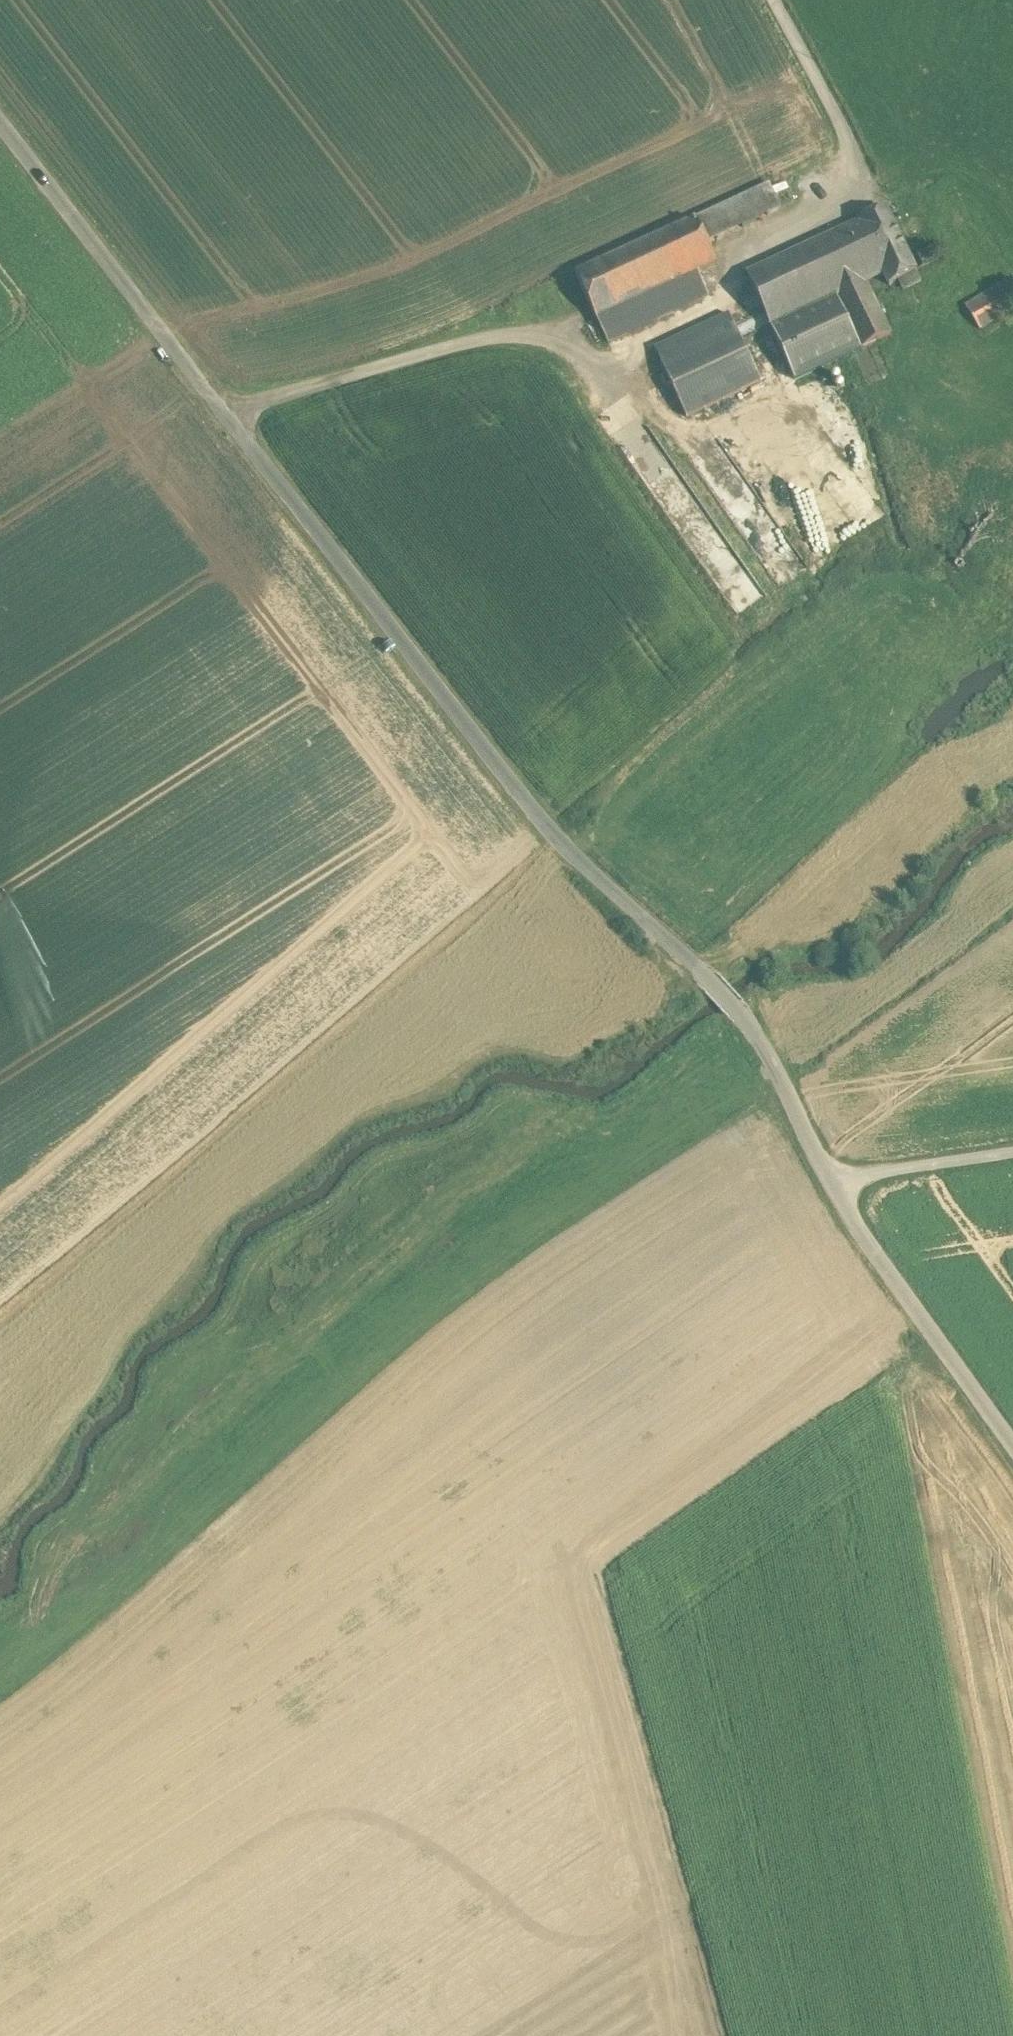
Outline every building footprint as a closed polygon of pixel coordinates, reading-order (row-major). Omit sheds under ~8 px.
[(781,208),(770,184),(756,190),(767,215),(781,208)] [(756,190),(696,218),(707,242),(767,215),(756,190)] [(886,208),(859,221),(860,223),(845,230),(868,279),(883,272),(889,285),(900,280),(917,272),(886,208)] [(696,218),(576,273),(597,319),(698,272),(717,264),(707,242),(696,218)] [(868,279),(845,230),(747,276),(770,326),(836,295),(861,348),(890,335),(865,281),(868,279)] [(698,272),(597,319),(607,341),(708,294),(698,272)] [(917,272),(900,280),(904,290),(921,282),(917,272)] [(966,308),(979,330),(1012,310),(1012,285),(1010,281),(966,308)] [(836,295),(770,326),(796,379),(861,348),(836,295)] [(729,314),(655,347),(687,416),(760,382),(729,314)] [(763,511),(739,530),(783,585),(807,566),(763,511)]
